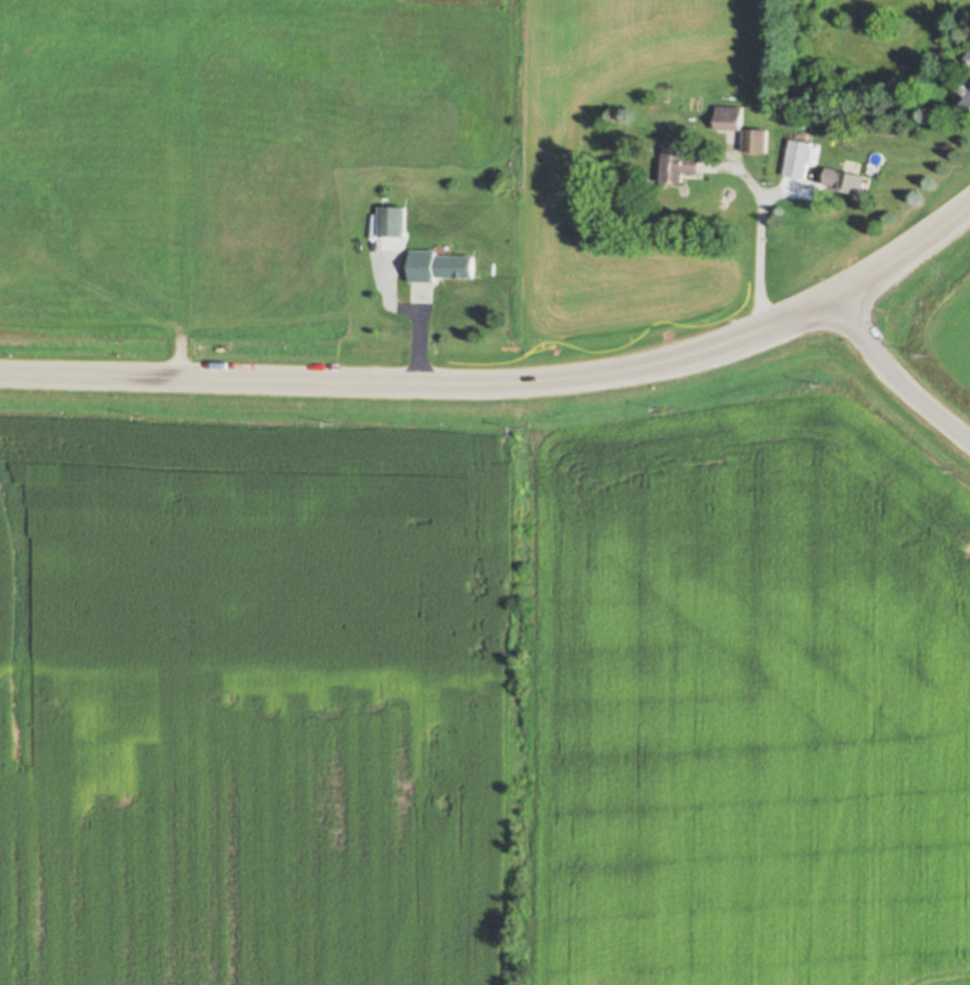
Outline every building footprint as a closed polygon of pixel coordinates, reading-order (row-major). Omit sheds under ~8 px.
[(833,67),(850,68),(849,81),(833,80),(833,67)] [(956,96),(969,79),(969,107),(956,96)] [(718,104),(743,105),(743,128),(718,128),(718,104)] [(791,112),(809,116),(806,127),(789,124),(791,112)] [(746,127),(769,128),(768,151),(745,150),(746,127)] [(792,138),(813,142),(806,177),(785,173),(792,138)] [(666,151),(677,152),(677,153),(703,155),(701,172),(685,171),(685,181),(675,180),(675,181),(664,181),(666,151)] [(829,166),(868,174),(864,193),(842,188),(843,186),(826,182),(829,166)] [(406,205),(406,235),(379,235),(379,205),(406,205)] [(411,249),(437,249),(437,254),(475,254),(475,276),(436,276),(436,281),(411,281),(411,249)]
